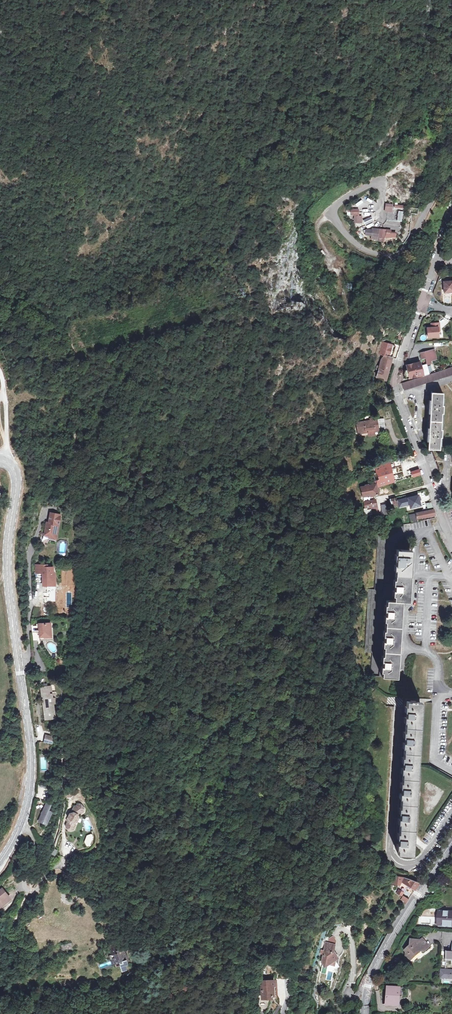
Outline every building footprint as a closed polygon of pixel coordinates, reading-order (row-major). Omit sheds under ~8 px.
[(378,240),(379,229),(372,228),(372,229),(366,229),(365,236),(371,236),(371,239),(378,240)] [(391,230),(387,230),(386,238),(396,237),(396,232),(391,232),(391,230)] [(444,282),(444,293),(451,293),(451,282),(444,282)] [(427,328),(428,337),(439,337),(438,331),(438,327),(439,327),(439,323),(431,324),(431,328),(427,328)] [(385,364),(380,380),(381,381),(389,383),(393,372),(396,361),(395,360),(397,355),(399,348),(391,345),(387,359),(389,359),(385,364)] [(433,360),(431,351),(421,354),(423,359),(427,358),(429,365),(432,364),(431,361),(433,360)] [(421,363),(407,366),(407,368),(404,375),(405,380),(422,376),(424,376),(422,367),(421,363)] [(423,377),(403,384),(405,391),(451,375),(451,367),(429,375),(428,375),(423,377)] [(431,401),(429,401),(428,442),(429,442),(429,449),(441,450),(441,438),(442,438),(442,430),(441,430),(442,414),(443,414),(444,406),(442,406),(443,394),(432,393),(431,401)] [(370,434),(370,436),(376,435),(376,432),(380,431),(386,431),(384,419),(358,423),(360,436),(370,434)] [(378,484),(379,488),(396,482),(393,473),(403,470),(402,467),(406,466),(405,461),(372,469),(374,485),(378,484)] [(411,472),(412,478),(421,475),(420,470),(411,472)] [(363,498),(365,502),(376,500),(375,495),(379,495),(379,488),(378,484),(374,485),(360,488),(363,498)] [(419,495),(407,498),(399,501),(401,507),(410,505),(410,510),(422,507),(419,495)] [(376,500),(365,502),(364,502),(366,508),(378,505),(376,500)] [(378,505),(366,508),(367,514),(374,512),(374,511),(378,508),(378,505)] [(410,523),(416,521),(416,518),(434,515),(432,508),(408,513),(410,523)] [(48,525),(46,538),(58,539),(60,527),(61,517),(52,516),(50,526),(48,525)] [(383,591),(387,542),(379,542),(375,590),(370,590),(365,651),(373,652),(377,590),(383,591)] [(395,577),(409,578),(411,552),(397,551),(395,577)] [(49,586),(54,586),(56,570),(50,570),(50,568),(39,567),(38,575),(45,576),(45,583),(49,584),(49,586)] [(409,578),(395,577),(393,601),(400,602),(407,602),(409,578)] [(383,626),(398,628),(400,602),(393,601),(385,601),(383,626)] [(40,626),(40,636),(40,639),(40,640),(52,639),(51,625),(40,626)] [(381,652),(397,653),(398,628),(383,626),(381,652)] [(397,653),(381,652),(379,677),(395,678),(397,653)] [(50,688),(47,688),(40,689),(44,719),(54,718),(50,688)] [(405,727),(423,729),(424,703),(415,703),(415,701),(411,701),(411,702),(407,702),(407,706),(405,706),(404,723),(406,724),(405,727)] [(403,751),(422,752),(423,729),(405,727),(405,733),(403,732),(402,747),(404,747),(403,751)] [(43,745),(50,747),(51,740),(45,738),(43,745)] [(401,777),(420,779),(421,768),(422,752),(403,751),(403,757),(401,757),(400,773),(402,773),(401,777)] [(400,804),(418,805),(420,779),(401,777),(401,783),(399,783),(398,798),(400,798),(400,804)] [(73,826),(75,821),(74,818),(77,812),(82,809),(83,805),(80,800),(77,800),(73,803),(71,806),(72,807),(71,808),(69,809),(67,813),(68,815),(68,817),(66,818),(65,821),(66,824),(70,827),(73,826)] [(398,830),(416,831),(418,805),(400,804),(400,809),(398,809),(397,824),(398,824),(398,830)] [(44,807),(35,824),(43,828),(48,816),(44,814),(47,808),(44,807)] [(416,831),(398,830),(398,834),(396,833),(395,848),(397,849),(397,854),(414,855),(415,845),(416,831)] [(93,846),(92,835),(84,835),(86,846),(93,846)] [(114,864),(110,859),(105,863),(109,868),(114,864)] [(404,877),(397,876),(395,884),(399,885),(402,879),(404,880),(403,881),(414,888),(417,883),(404,877)] [(3,899),(5,901),(10,898),(1,888),(0,889),(0,902),(3,899)] [(402,899),(406,902),(412,893),(407,891),(402,899)] [(440,911),(439,925),(451,926),(451,912),(440,911)] [(415,941),(415,939),(411,939),(410,945),(405,949),(406,951),(405,954),(404,954),(404,955),(405,956),(405,957),(405,958),(406,959),(407,959),(408,959),(409,959),(412,959),(412,956),(419,950),(424,951),(429,946),(424,939),(422,941),(415,941)] [(332,950),(332,948),(333,944),(324,942),(320,962),(322,965),(324,963),(333,965),(334,959),(335,957),(331,952),(332,950)] [(108,948),(108,949),(110,954),(107,956),(111,964),(117,961),(120,970),(125,968),(123,962),(128,960),(122,947),(115,950),(113,946),(108,948)] [(440,968),(440,977),(451,978),(451,969),(440,968)] [(267,996),(277,995),(276,980),(262,981),(262,986),(261,986),(262,998),(267,997),(267,996)] [(398,1005),(399,995),(399,989),(388,988),(386,1005),(398,1005)]
